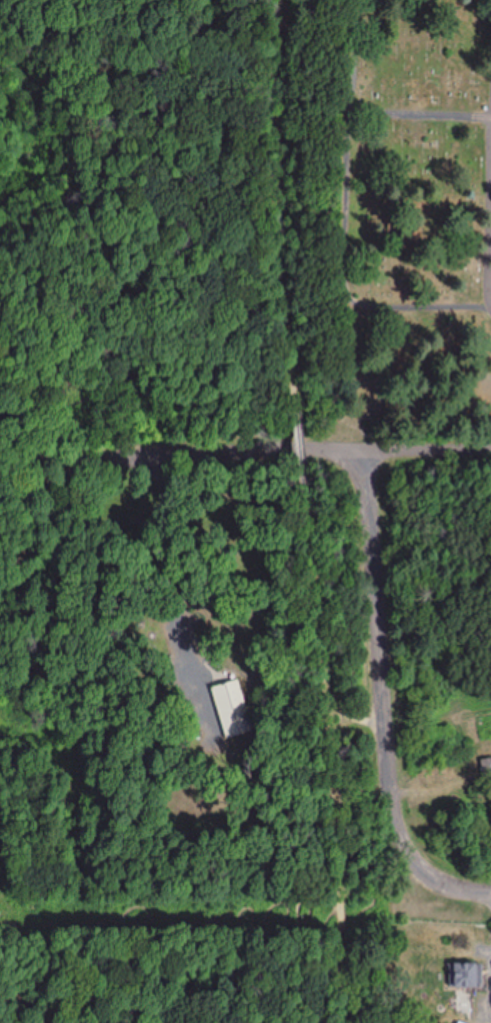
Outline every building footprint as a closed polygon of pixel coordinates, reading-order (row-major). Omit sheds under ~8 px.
[(220,728),(249,721),(240,680),(211,686),(220,728)] [(480,762),(483,778),(490,776),(490,760),(480,762)] [(480,987),(479,964),(445,964),(446,988),(480,987)]
